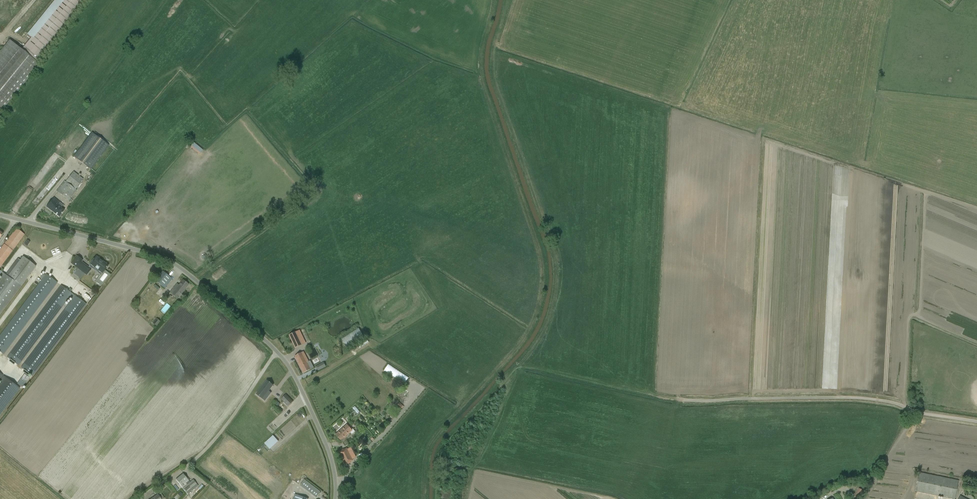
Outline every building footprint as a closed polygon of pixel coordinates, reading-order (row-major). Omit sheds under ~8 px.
[(31,37),(22,49),(39,63),(89,0),(55,0),(27,34),(31,37)] [(0,52),(0,113),(40,65),(10,40),(0,52)] [(73,157),(91,170),(109,146),(92,133),(73,157)] [(202,151),(193,143),(190,147),(199,155),(202,151)] [(66,182),(64,181),(56,191),(70,202),(72,199),(70,198),(77,190),(75,189),(83,179),(73,172),(66,182)] [(59,217),(62,213),(64,211),(61,208),(63,205),(53,198),(49,203),(46,207),(59,217)] [(13,232),(0,250),(0,267),(24,235),(16,228),(13,232)] [(98,271),(99,271),(102,273),(108,266),(103,262),(102,262),(100,261),(101,260),(96,257),(88,267),(86,265),(86,266),(85,267),(80,263),(82,261),(76,256),(71,263),(84,273),(86,271),(88,273),(92,268),(93,269),(94,268),(98,271)] [(2,278),(0,280),(0,314),(36,266),(23,257),(20,261),(8,277),(1,271),(0,271),(0,276),(2,278)] [(105,271),(102,275),(101,274),(95,282),(101,287),(110,275),(105,271)] [(156,284),(157,282),(164,289),(169,283),(172,279),(163,271),(159,275),(154,282),(156,284)] [(3,355),(54,286),(57,282),(46,274),(45,276),(44,275),(43,275),(42,275),(40,277),(43,279),(0,336),(0,352),(3,355)] [(177,299),(185,289),(188,285),(183,280),(178,285),(177,284),(174,288),(170,293),(177,299)] [(7,358),(10,360),(9,361),(13,365),(15,363),(18,366),(69,297),(72,300),(21,368),(24,370),(23,372),(27,376),(29,374),(32,376),(86,304),(70,292),(72,290),(70,288),(68,291),(61,286),(58,289),(7,358)] [(164,306),(160,311),(164,315),(168,310),(164,306)] [(359,329),(342,339),(346,346),(363,335),(359,329)] [(295,348),(300,346),(306,343),(300,330),(294,333),(289,335),(295,348)] [(304,373),(308,371),(310,369),(314,367),(310,361),(309,362),(303,352),(299,354),(295,356),(304,373)] [(382,368),(403,380),(408,374),(387,361),(382,368)] [(24,374),(17,384),(22,387),(29,378),(24,374)] [(0,385),(0,415),(20,389),(3,376),(0,380),(2,382),(0,385)] [(267,380),(256,394),(265,401),(267,398),(265,396),(273,385),(267,380)] [(279,397),(286,390),(284,387),(277,394),(279,397)] [(253,404),(257,400),(252,395),(248,400),(253,404)] [(281,399),(288,406),(293,402),(286,395),(281,399)] [(341,440),(349,432),(351,434),(355,431),(353,429),(352,430),(347,425),(336,435),(341,440)] [(265,443),(270,449),(278,441),(273,436),(265,443)] [(353,461),(347,449),(346,450),(346,449),(343,451),(343,450),(338,453),(340,457),(344,463),(345,466),(351,463),(350,462),(353,461)] [(918,492),(952,498),(955,498),(958,481),(919,473),(915,491),(918,492)] [(190,482),(189,481),(183,474),(176,480),(188,494),(195,488),(193,486),(196,484),(193,479),(190,482)] [(316,497),(320,492),(304,479),(300,485),(316,497)] [(854,497),(857,498),(858,498),(863,491),(859,489),(854,497)]
